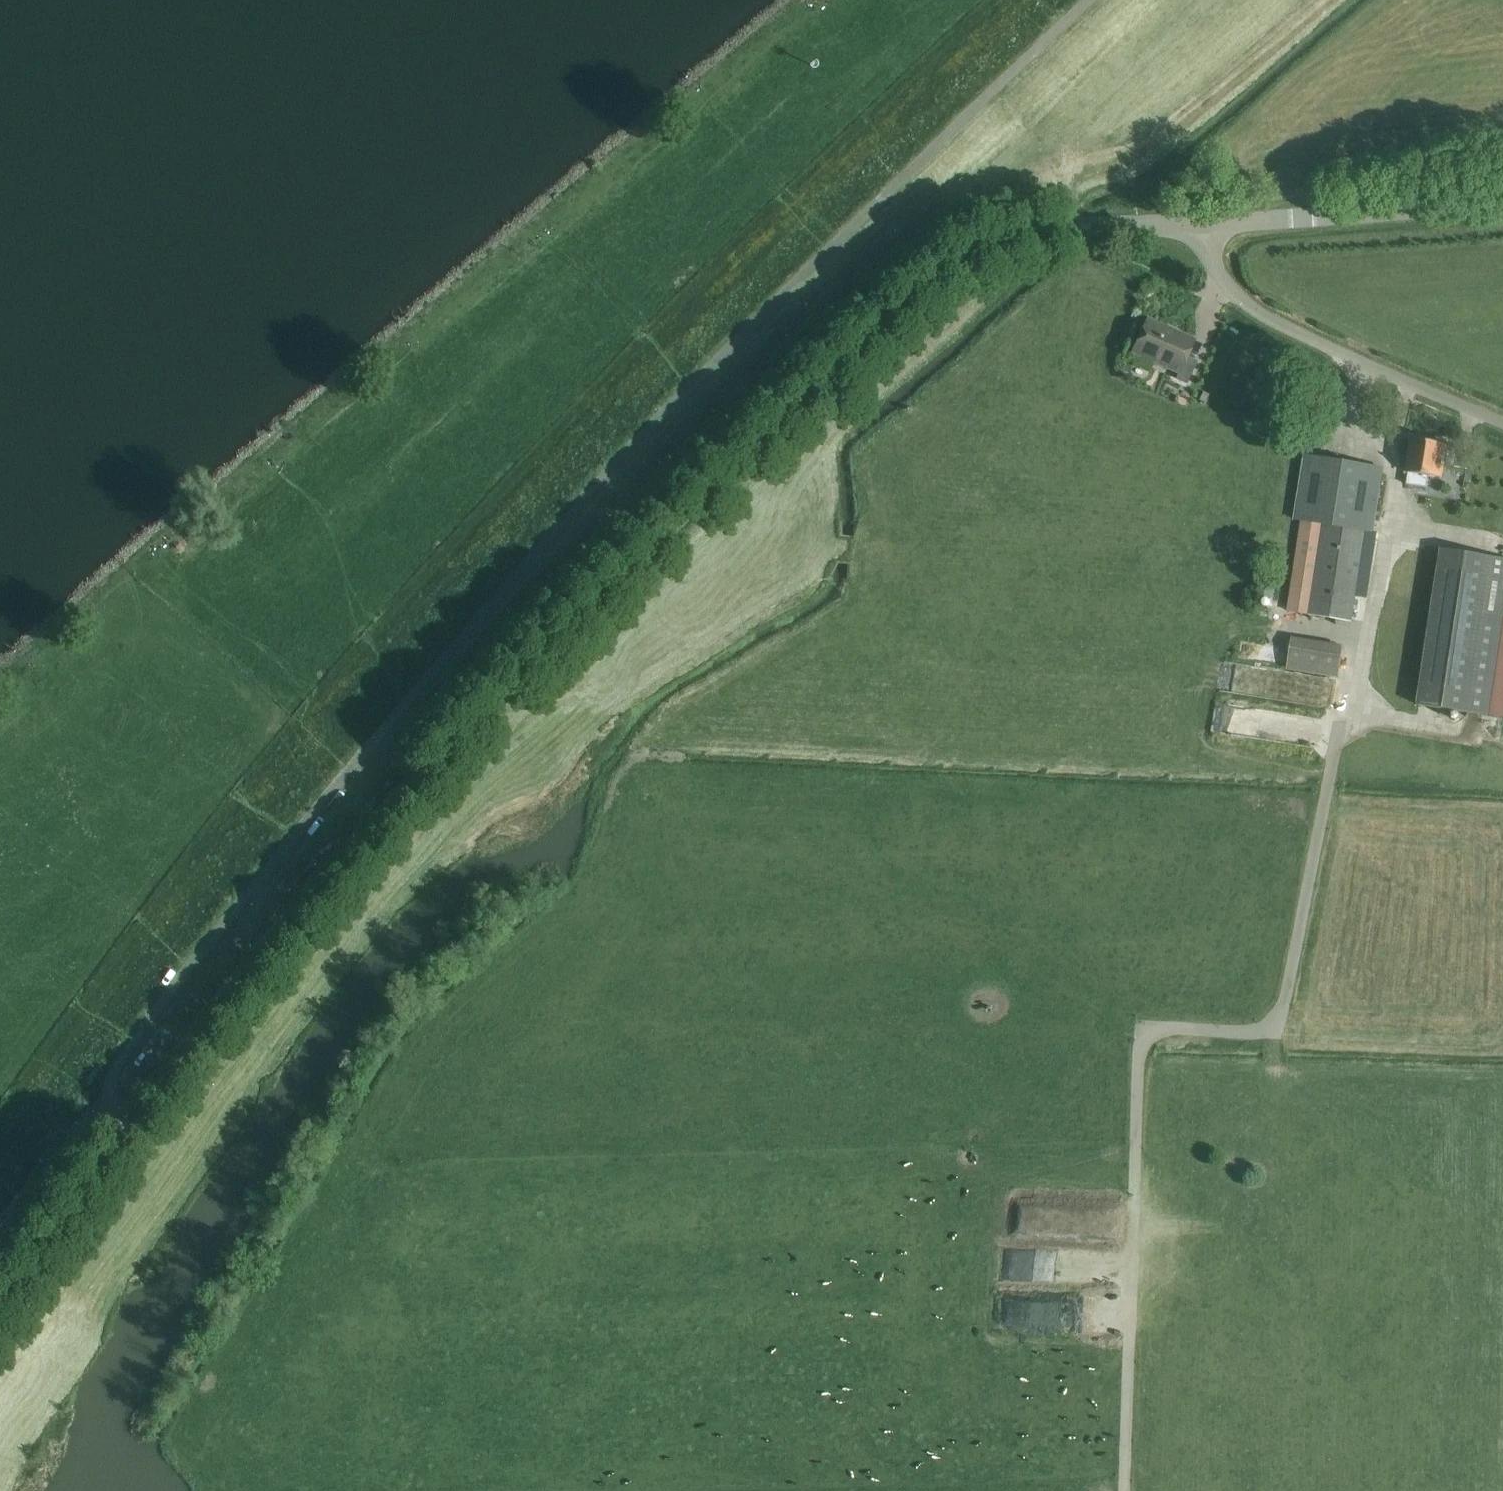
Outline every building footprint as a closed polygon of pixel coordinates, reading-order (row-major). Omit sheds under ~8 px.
[(1148,319),(1133,351),(1152,359),(1179,372),(1186,356),(1194,340),(1148,319)] [(1454,465),(1454,463),(1457,447),(1447,446),(1447,444),(1412,439),(1407,472),(1409,473),(1409,476),(1420,478),(1421,474),(1441,477),(1443,463),(1454,465)] [(1350,620),(1365,530),(1373,531),(1383,468),(1305,455),(1294,519),(1302,520),(1287,610),(1350,620)] [(1487,714),(1502,605),(1502,558),(1440,549),(1417,704),(1487,714)] [(1342,644),(1291,637),(1286,669),(1337,677),(1342,644)]
